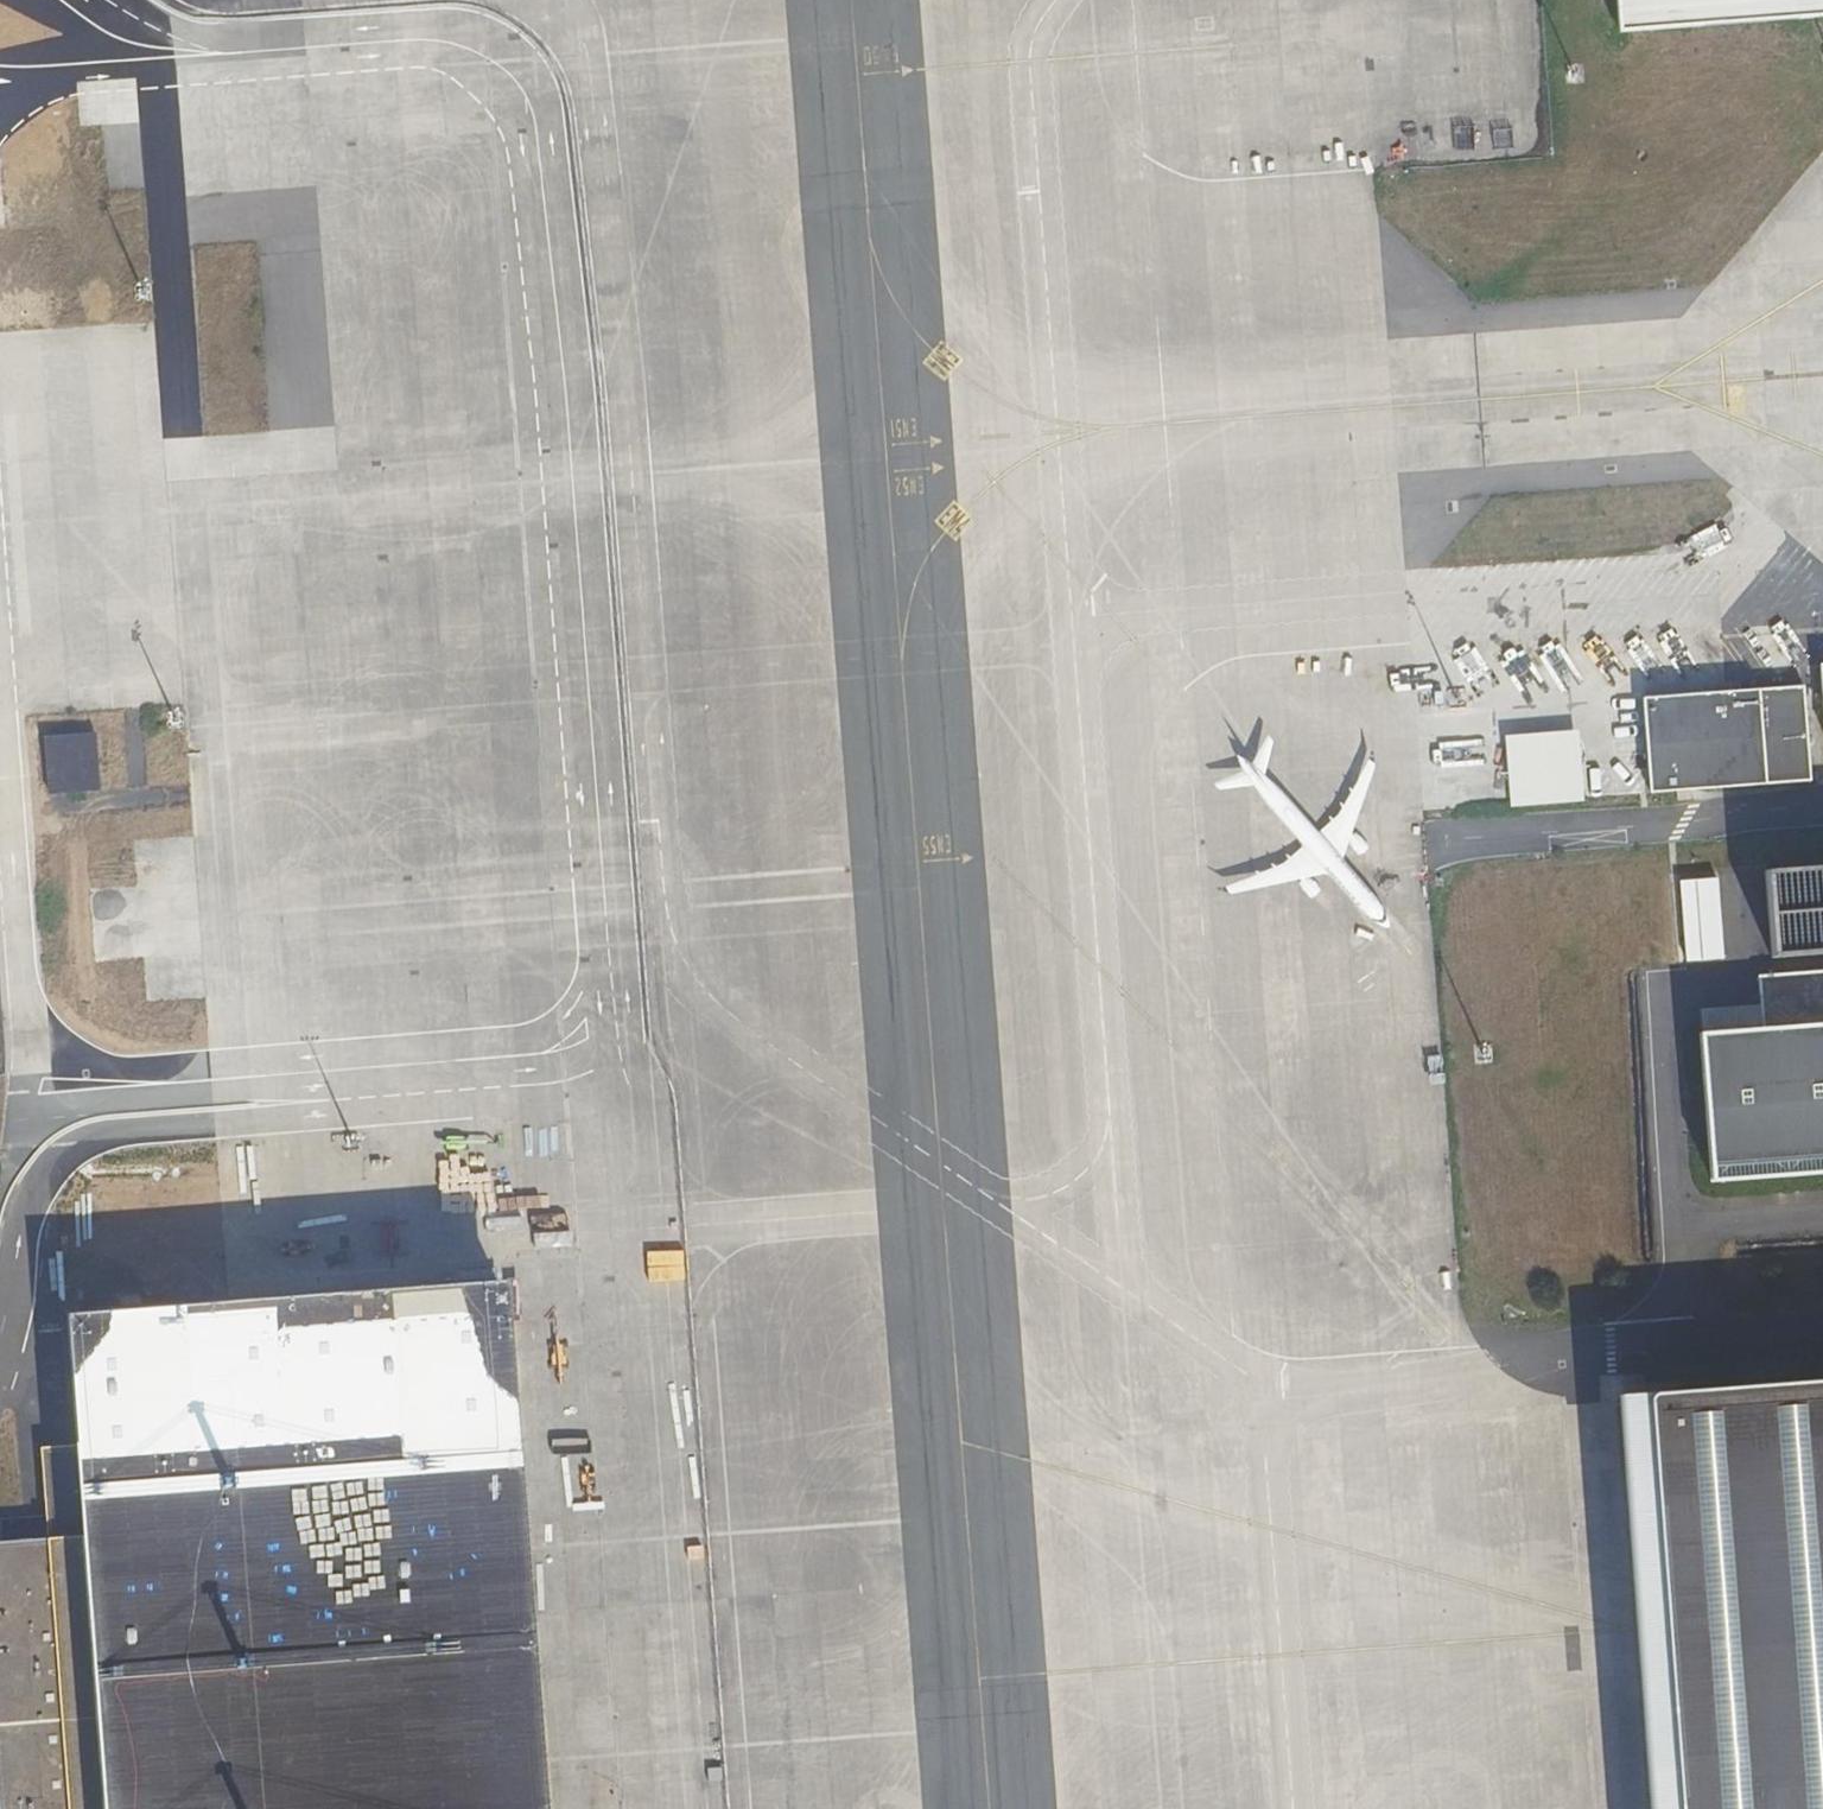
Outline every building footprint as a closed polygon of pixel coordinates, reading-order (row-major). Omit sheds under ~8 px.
[(1624,24),(1822,9),(1822,0),(1622,0),(1624,24)] [(1643,698),(1650,793),(1768,784),(1811,781),(1804,686),(1762,689),(1643,698)] [(1578,731),(1505,737),(1510,807),(1584,801),(1578,731)] [(1751,856),(1754,943),(1822,938),(1822,852),(1751,856)] [(1757,967),(1759,1022),(1691,1025),(1698,1173),(1822,1164),(1822,962),(1757,967)] [(68,1314),(105,1808),(549,1808),(510,1282),(68,1314)] [(1656,1393),(1650,1396),(1646,1400),(1643,1406),(1673,1808),(1822,1808),(1822,1381),(1656,1393)] [(51,1539),(0,1543),(0,1808),(71,1808),(51,1539)]
